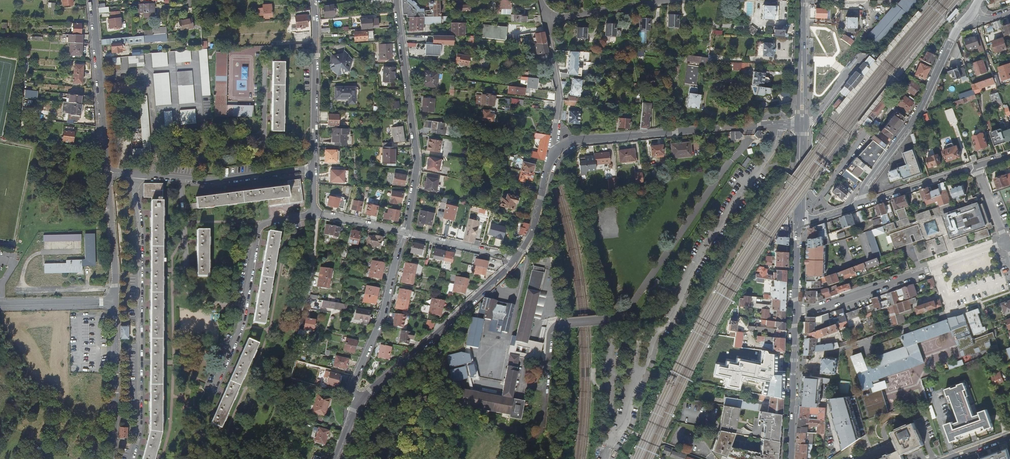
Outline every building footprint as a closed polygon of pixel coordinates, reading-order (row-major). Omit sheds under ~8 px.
[(403,17),(409,17),(424,17),(440,16),(439,1),(433,1),(433,0),(429,0),(429,5),(425,5),(425,10),(423,10),(423,9),(418,9),(418,8),(410,0),(402,0),(403,17)] [(754,17),(755,0),(747,0),(746,17),(754,17)] [(909,10),(918,0),(902,0),(897,6),(896,5),(892,9),(868,37),(878,45),(909,10)] [(136,5),(137,13),(142,13),(142,19),(153,18),(151,5),(143,5),(136,5)] [(323,12),(324,17),(334,16),(334,12),(337,12),(336,8),(334,8),(333,5),(323,6),(323,12)] [(775,6),(763,5),(762,19),(774,19),(775,6)] [(826,5),(816,5),(815,18),(821,18),(820,19),(822,19),(822,18),(825,18),(826,9),(825,9),(826,5)] [(261,11),(262,19),(270,18),(270,6),(263,6),(263,11),(261,11)] [(853,87),(850,90),(848,92),(845,96),(841,101),(835,108),(833,110),(838,114),(922,14),(919,12),(918,11),(875,59),(872,64),(869,68),(861,77),(859,79),(857,82),(855,84),(853,87)] [(106,25),(107,31),(111,30),(115,30),(119,29),(117,13),(108,14),(109,20),(106,21),(106,25)] [(293,14),(295,30),(306,28),(305,22),(305,17),(303,17),(302,13),(293,14)] [(679,15),(667,15),(667,27),(678,27),(679,15)] [(409,25),(409,30),(422,30),(422,21),(424,21),(424,17),(409,17),(409,25)] [(856,17),(846,17),(846,28),(856,28),(856,17)] [(360,19),(361,29),(372,28),(371,19),(367,20),(366,18),(360,19)] [(649,18),(639,18),(639,29),(649,30),(649,24),(650,24),(651,24),(651,19),(649,19),(649,18)] [(176,22),(178,32),(181,31),(191,29),(189,19),(176,22)] [(71,34),(79,34),(80,22),(71,22),(71,34)] [(451,23),(451,35),(465,36),(466,32),(464,32),(464,23),(451,23)] [(542,24),(534,23),(536,33),(543,32),(542,24)] [(616,24),(606,24),(605,36),(615,36),(615,30),(616,24)] [(758,30),(752,25),(747,31),(753,35),(758,30)] [(587,28),(577,28),(576,38),(586,38),(587,28)] [(354,32),(354,41),(367,40),(366,31),(354,32)] [(536,43),(546,44),(544,33),(535,34),(536,43)] [(69,42),(82,42),(82,34),(79,34),(71,34),(68,34),(68,41),(69,42)] [(143,36),(144,42),(163,41),(162,34),(153,35),(145,36),(143,36)] [(843,35),(840,39),(850,47),(854,42),(851,39),(852,38),(849,36),(848,38),(846,36),(845,37),(843,35)] [(143,36),(101,39),(101,42),(101,45),(102,45),(111,44),(121,43),(128,43),(131,43),(144,42),(143,36)] [(985,51),(979,36),(966,40),(969,50),(978,47),(980,53),(984,52),(985,51)] [(993,42),(995,46),(997,51),(997,53),(1008,49),(1008,48),(1009,48),(1009,46),(1009,43),(1006,44),(1004,38),(993,42)] [(82,42),(69,42),(69,54),(81,54),(82,42)] [(961,51),(958,42),(952,55),(958,56),(961,51)] [(121,43),(111,44),(112,48),(112,53),(121,52),(121,43)] [(378,60),(378,62),(385,61),(385,60),(392,59),(392,51),(391,43),(379,44),(379,60),(378,60)] [(548,53),(546,44),(536,43),(537,51),(536,51),(537,54),(539,53),(539,54),(548,53)] [(773,44),(763,43),(762,56),(772,56),(773,44)] [(705,54),(698,53),(697,56),(708,58),(708,55),(709,47),(707,47),(706,47),(705,54)] [(199,50),(202,96),(211,95),(207,49),(199,50)] [(175,52),(176,63),(192,62),(191,50),(175,52)] [(582,52),(569,51),(567,74),(569,74),(580,75),(581,68),(577,68),(578,59),(581,59),(582,52)] [(167,52),(152,53),(152,68),(168,66),(167,52)] [(215,52),(216,117),(251,117),(252,106),(225,105),(226,52),(215,52)] [(922,61),(930,65),(934,56),(926,52),(922,61)] [(330,65),(331,69),(334,68),(335,71),(337,74),(343,72),(347,70),(349,67),(351,62),(352,61),(347,56),(346,53),(334,57),(335,61),(330,62),(330,65)] [(128,57),(129,68),(145,66),(144,55),(128,57)] [(457,55),(455,63),(459,64),(459,65),(460,65),(462,66),(463,66),(464,65),(467,65),(469,57),(457,55)] [(697,56),(687,55),(686,61),(690,61),(689,63),(687,63),(684,85),(689,86),(688,93),(686,107),(698,109),(700,94),(697,94),(697,89),(696,87),(695,87),(699,65),(706,66),(707,62),(708,58),(697,56)] [(869,56),(867,60),(872,64),(875,59),(870,55),(869,56)] [(112,58),(113,65),(121,64),(120,57),(112,58)] [(857,60),(854,58),(847,67),(849,69),(857,60)] [(988,73),(984,59),(974,63),(977,70),(976,70),(978,76),(988,73)] [(872,64),(867,60),(864,63),(863,63),(855,72),(855,71),(850,76),(846,82),(847,82),(844,86),(848,89),(850,90),(853,87),(855,84),(857,82),(859,79),(861,77),(869,68),(872,64)] [(272,118),(271,131),(285,131),(286,61),(272,61),(272,73),(272,96),(272,118)] [(915,75),(924,80),(929,68),(920,63),(915,75)] [(998,66),(1004,84),(1009,82),(1009,63),(998,66)] [(73,76),(83,76),(84,67),(73,66),(73,76)] [(962,77),(959,70),(958,66),(949,69),(951,74),(953,73),(956,80),(962,78),(962,77)] [(384,67),(383,81),(394,82),(394,68),(384,67)] [(177,72),(180,104),(195,103),(193,70),(177,72)] [(655,71),(640,73),(642,82),(660,80),(662,70),(655,71)] [(424,71),(421,85),(436,88),(438,73),(424,71)] [(169,72),(153,73),(156,106),(172,104),(169,72)] [(754,72),(752,85),(758,86),(762,87),(762,86),(763,82),(767,83),(768,82),(769,79),(768,78),(764,77),(764,73),(754,72)] [(83,76),(73,76),(72,85),(82,86),(83,76)] [(521,76),(520,80),(520,84),(537,86),(538,78),(521,76)] [(994,77),(972,85),(974,90),(996,83),(995,82),(994,77)] [(571,84),(581,86),(582,80),(572,78),(571,84)] [(911,80),(905,89),(913,95),(919,87),(911,80)] [(581,86),(571,84),(570,95),(579,96),(581,86)] [(892,88),(887,84),(856,124),(860,127),(863,122),(864,123),(867,125),(869,122),(871,119),(868,117),(869,116),(872,112),(876,116),(884,106),(887,102),(883,99),(892,88)] [(509,86),(508,93),(524,95),(525,88),(524,88),(509,86)] [(758,86),(756,95),(762,96),(764,95),(764,93),(768,94),(769,93),(770,91),(772,91),(772,89),(762,87),(758,86)] [(848,89),(844,86),(840,91),(845,96),(848,92),(850,90),(848,89)] [(335,93),(335,99),(348,99),(348,104),(355,104),(355,87),(335,87),(335,93)] [(37,90),(25,89),(24,97),(36,98),(37,90)] [(555,92),(546,91),(546,99),(555,100),(555,92)] [(999,92),(990,95),(995,106),(1003,103),(999,92)] [(482,93),(480,104),(493,106),(494,94),(482,93)] [(82,97),(66,95),(66,104),(72,102),(81,103),(82,97)] [(132,148),(133,155),(151,153),(146,95),(138,96),(143,147),(132,148)] [(904,96),(897,105),(906,112),(913,103),(915,100),(909,96),(907,99),(904,96)] [(422,104),(422,112),(433,113),(434,98),(423,97),(422,104)] [(838,99),(833,106),(835,108),(841,101),(838,99)] [(81,103),(72,102),(71,113),(68,113),(68,116),(80,118),(81,103)] [(545,102),(543,110),(552,112),(554,103),(545,102)] [(888,106),(886,111),(888,113),(892,108),(894,110),(896,108),(893,105),(890,102),(888,106)] [(651,104),(642,103),(642,107),(642,110),(640,129),(647,129),(647,128),(649,127),(649,123),(648,122),(648,118),(650,116),(650,111),(651,104)] [(195,109),(180,110),(181,125),(196,124),(195,109)] [(482,110),(481,120),(492,121),(493,114),(494,111),(482,110)] [(954,110),(948,112),(951,120),(957,118),(954,110)] [(163,111),(164,126),(172,125),(172,111),(163,111)] [(579,112),(569,111),(568,114),(568,120),(568,123),(578,124),(579,112)] [(896,112),(891,119),(890,118),(888,121),(889,121),(881,132),(889,138),(904,118),(896,112)] [(328,120),(328,125),(338,125),(339,115),(328,114),(328,120)] [(630,119),(619,118),(618,127),(629,128),(630,119)] [(428,120),(427,128),(430,128),(430,130),(436,131),(435,133),(435,134),(445,135),(447,123),(428,120)] [(1009,130),(1008,128),(1006,128),(1004,122),(1000,124),(1002,129),(1007,142),(1009,141),(1009,130)] [(63,132),(62,143),(73,144),(74,133),(72,130),(72,127),(63,126),(64,130),(63,132)] [(392,127),(394,142),(404,141),(403,133),(402,126),(392,127)] [(335,142),(335,146),(345,146),(346,134),(348,134),(348,128),(332,128),(332,135),(332,142),(335,142)] [(877,129),(873,135),(886,145),(887,144),(877,136),(881,132),(877,129)] [(1002,129),(991,132),(996,146),(1007,142),(1002,129)] [(528,157),(544,160),(548,142),(549,135),(531,131),(530,137),(540,139),(537,152),(531,151),(530,154),(528,153),(528,157)] [(730,132),(731,142),(735,141),(735,139),(739,139),(741,137),(742,137),(742,134),(741,134),(739,132),(739,131),(730,132)] [(984,133),(974,137),(978,150),(979,149),(980,151),(983,150),(983,148),(989,146),(984,133)] [(858,180),(860,181),(867,174),(870,169),(869,168),(882,148),(883,149),(886,145),(873,135),(870,139),(872,140),(855,157),(845,169),(850,173),(858,180)] [(428,145),(427,151),(439,152),(441,141),(429,139),(428,145)] [(671,144),(672,157),(689,156),(689,150),(690,150),(690,142),(671,144)] [(944,149),(948,161),(961,157),(958,146),(954,147),(953,143),(952,143),(948,145),(947,145),(948,147),(944,149)] [(650,146),(651,156),(656,156),(663,154),(662,145),(650,146)] [(383,147),(383,163),(394,163),(394,147),(391,147),(383,147)] [(619,151),(620,162),(635,160),(633,149),(619,151)] [(923,173),(914,149),(903,153),(908,164),(899,167),(899,168),(890,171),(892,176),(890,176),(892,182),(903,178),(904,180),(923,173)] [(325,156),(325,162),(336,162),(337,150),(325,150),(325,156)] [(594,156),(595,164),(610,163),(609,152),(594,154),(594,156)] [(938,155),(927,158),(930,167),(936,165),(937,165),(942,164),(938,155)] [(579,157),(580,175),(587,174),(587,171),(596,170),(595,164),(594,156),(579,157)] [(427,164),(426,169),(438,171),(440,159),(429,157),(427,164)] [(522,162),(520,171),(521,171),(532,173),(534,165),(522,162)] [(330,176),(330,182),(343,182),(344,170),(331,170),(330,176)] [(521,171),(518,180),(524,182),(524,178),(531,180),(532,174),(532,173),(521,171)] [(394,173),(392,184),(404,186),(404,182),(406,182),(407,179),(407,175),(394,173)] [(858,180),(850,173),(848,177),(856,183),(858,180)] [(995,179),(998,189),(1009,184),(1009,178),(1009,175),(1007,176),(1007,175),(995,179)] [(438,179),(427,177),(426,181),(424,182),(424,185),(425,186),(426,186),(425,190),(436,192),(438,179)] [(192,203),(192,209),(268,200),(269,206),(303,202),(301,179),(288,180),(288,185),(274,187),(250,190),(227,193),(206,196),(196,197),(196,202),(192,203)] [(846,190),(836,182),(834,185),(836,187),(832,192),(841,199),(845,201),(851,194),(853,191),(848,188),(846,190)] [(151,258),(151,268),(164,268),(164,183),(144,183),(144,198),(151,197),(151,213),(151,236),(151,258)] [(951,203),(944,183),(938,184),(940,188),(945,205),(951,203)] [(963,185),(951,189),(955,198),(966,195),(963,185)] [(932,191),(931,187),(921,190),(925,201),(936,197),(937,199),(940,207),(945,205),(940,188),(932,191)] [(392,191),(389,203),(396,204),(396,202),(401,202),(401,198),(403,198),(403,197),(404,194),(404,193),(392,191)] [(502,198),(500,205),(512,209),(513,203),(515,203),(517,197),(507,194),(505,199),(502,198)] [(910,206),(907,195),(893,200),(900,220),(901,220),(908,218),(905,208),(910,206)] [(329,196),(327,205),(334,206),(343,209),(345,200),(329,196)] [(900,227),(898,221),(896,222),(891,224),(887,225),(895,249),(913,243),(919,261),(934,256),(931,248),(935,247),(937,255),(948,251),(955,249),(969,244),(967,236),(974,234),(976,241),(990,237),(988,229),(991,228),(981,199),(978,200),(977,197),(973,198),(972,196),(958,201),(960,207),(953,209),(951,203),(933,209),(935,215),(931,216),(929,210),(915,215),(917,221),(910,224),(908,218),(901,220),(903,226),(900,227)] [(353,200),(351,209),(355,210),(360,211),(362,202),(353,200)] [(885,206),(884,203),(876,206),(877,209),(875,210),(877,214),(879,213),(880,216),(888,214),(893,212),(890,204),(890,205),(885,206)] [(367,204),(365,214),(370,215),(375,216),(378,206),(367,204)] [(446,205),(443,217),(452,219),(455,207),(446,205)] [(384,213),(383,218),(391,220),(397,221),(399,210),(388,208),(387,213),(384,213)] [(420,210),(417,224),(419,225),(420,226),(421,226),(423,225),(423,223),(431,225),(433,213),(420,210)] [(478,212),(476,219),(487,222),(488,221),(492,222),(494,213),(483,210),(482,213),(478,212)] [(856,224),(852,214),(841,218),(845,228),(856,224)] [(788,216),(779,228),(782,228),(782,226),(787,226),(787,222),(788,216)] [(474,243),(480,220),(469,218),(463,240),(474,243)] [(520,226),(518,233),(523,234),(526,229),(528,224),(523,223),(522,226),(520,226)] [(825,223),(810,229),(809,233),(809,239),(823,237),(828,235),(825,223)] [(326,225),(324,235),(338,238),(340,228),(333,227),(326,225)] [(882,256),(876,236),(886,233),(884,226),(867,231),(873,255),(870,256),(871,259),(882,256)] [(775,266),(786,267),(786,253),(787,245),(787,244),(787,239),(787,235),(787,227),(783,228),(783,229),(782,229),(775,239),(775,243),(772,243),(772,252),(775,252),(775,257),(775,266)] [(197,264),(197,275),(210,275),(211,229),(198,229),(198,240),(197,264)] [(255,311),(253,321),(266,324),(282,232),(269,229),(267,243),(263,265),(259,288),(255,311)] [(350,230),(348,243),(357,245),(360,233),(355,231),(350,230)] [(44,243),(82,241),(82,234),(44,236),(44,243)] [(45,265),(45,274),(84,273),(84,267),(98,266),(96,234),(85,234),(86,260),(67,261),(68,264),(45,265)] [(823,237),(809,239),(809,243),(809,248),(824,245),(825,245),(831,243),(828,235),(823,237)] [(368,236),(366,246),(373,247),(373,246),(380,247),(380,246),(384,247),(386,240),(382,239),(382,238),(379,237),(376,236),(376,238),(374,237),(373,236),(373,237),(368,236)] [(412,244),(410,253),(421,255),(423,246),(418,245),(412,244)] [(825,248),(825,245),(824,245),(809,248),(809,253),(808,281),(819,281),(819,279),(825,277),(825,270),(825,252),(824,252),(824,248),(825,248)] [(435,250),(433,259),(442,261),(444,252),(438,251),(435,250)] [(444,252),(442,261),(451,263),(453,254),(448,253),(444,252)] [(764,264),(772,266),(772,263),(768,262),(768,259),(769,259),(770,258),(771,258),(771,257),(765,256),(765,257),(759,265),(764,266),(764,264)] [(867,268),(868,271),(871,270),(870,268),(881,264),(879,258),(865,263),(867,268)] [(476,259),(474,266),(486,269),(486,265),(487,262),(476,259)] [(372,261),(370,269),(383,272),(384,267),(384,264),(372,261)] [(404,267),(403,273),(414,275),(416,266),(405,263),(404,267)] [(863,270),(865,273),(868,272),(868,271),(867,268),(865,263),(855,267),(856,272),(861,270),(861,272),(863,271),(862,270),(863,270)] [(774,280),(786,282),(786,276),(786,271),(776,270),(776,271),(774,271),(773,273),(773,275),(766,274),(766,272),(766,268),(763,268),(764,266),(759,265),(756,271),(752,277),(774,280)] [(509,355),(501,397),(463,390),(460,405),(509,415),(509,418),(521,420),(524,401),(511,399),(519,357),(538,362),(542,344),(527,340),(544,269),(533,266),(512,355),(509,355)] [(474,266),(472,273),(484,276),(485,273),(486,269),(474,266)] [(855,267),(840,272),(841,276),(842,276),(844,276),(845,279),(857,275),(856,273),(856,272),(855,267)] [(320,272),(319,277),(332,280),(333,274),(331,274),(332,270),(320,268),(320,272)] [(370,269),(368,277),(381,280),(382,275),(383,272),(370,269)] [(150,351),(150,360),(164,360),(164,273),(151,272),(151,282),(151,304),(151,327),(150,351)] [(842,276),(841,276),(840,272),(827,277),(830,285),(841,282),(843,281),(842,276)] [(402,277),(401,282),(412,285),(414,275),(403,273),(402,277)] [(318,282),(317,287),(328,289),(329,286),(331,286),(332,280),(319,277),(318,282)] [(456,277),(454,284),(466,287),(467,283),(467,280),(456,277)] [(824,281),(826,287),(830,285),(827,277),(825,277),(819,279),(819,281),(808,281),(808,288),(818,288),(821,288),(821,282),(824,281)] [(772,295),(772,299),(779,299),(779,300),(785,300),(785,296),(785,293),(785,286),(786,282),(774,280),(774,287),(771,287),(771,295),(772,295)] [(848,283),(838,286),(836,287),(837,293),(850,289),(861,285),(860,283),(859,284),(858,284),(857,283),(852,285),(853,286),(850,287),(848,283)] [(454,284),(452,292),(464,294),(465,291),(466,287),(454,284)] [(901,288),(896,290),(898,296),(903,294),(905,299),(916,295),(912,285),(901,288)] [(366,286),(365,294),(377,297),(378,292),(379,289),(366,286)] [(827,288),(821,290),(822,292),(823,294),(824,298),(830,296),(837,293),(836,287),(828,291),(827,288)] [(399,293),(397,299),(408,301),(409,298),(410,292),(399,289),(399,293)] [(815,294),(816,291),(806,290),(806,299),(805,302),(814,303),(815,302),(815,301),(815,296),(817,296),(817,300),(822,298),(820,293),(815,294)] [(889,299),(891,305),(895,304),(894,301),(891,291),(887,293),(889,299)] [(365,294),(363,302),(375,305),(376,301),(377,297),(365,294)] [(779,299),(772,299),(772,305),(756,304),(750,303),(750,296),(743,296),(742,298),(739,298),(739,306),(749,307),(761,308),(772,309),(785,311),(785,305),(785,300),(779,300),(779,299)] [(888,306),(889,306),(886,299),(879,302),(877,296),(871,298),(872,303),(875,311),(883,308),(888,306)] [(916,302),(915,297),(899,303),(895,304),(891,305),(889,306),(888,306),(895,326),(900,324),(897,317),(904,315),(912,312),(912,310),(912,309),(910,304),(916,302)] [(502,322),(499,332),(507,334),(514,306),(506,304),(505,307),(496,305),(497,301),(484,298),(483,300),(482,304),(479,303),(478,309),(485,311),(482,319),(491,321),(492,320),(502,322)] [(940,300),(940,298),(924,304),(926,310),(942,305),(940,300)] [(396,304),(395,308),(406,311),(408,301),(397,299),(396,304)] [(432,299),(430,306),(442,309),(443,305),(443,302),(432,299)] [(323,300),(322,307),(346,311),(348,305),(323,300)] [(1006,315),(1009,313),(1009,301),(1002,304),(1006,315)] [(872,303),(845,314),(847,321),(857,316),(872,311),(875,311),(872,303)] [(926,310),(924,304),(914,307),(917,313),(926,310)] [(430,306),(429,314),(440,316),(441,312),(442,309),(430,306)] [(888,306),(883,308),(890,327),(895,326),(888,306)] [(772,309),(761,308),(760,318),(769,319),(769,313),(773,314),(773,317),(772,317),(772,321),(784,323),(785,317),(785,311),(772,309)] [(806,335),(847,321),(845,314),(843,308),(834,311),(835,315),(837,314),(839,319),(833,320),(828,320),(829,313),(822,315),(822,323),(807,322),(807,328),(806,335)] [(978,308),(968,312),(976,334),(986,330),(985,327),(983,327),(977,313),(980,312),(978,308)] [(356,309),(354,318),(363,320),(362,324),(368,325),(369,321),(370,316),(371,312),(356,309)] [(857,316),(859,321),(873,315),(872,311),(857,316)] [(394,318),(392,326),(402,328),(405,316),(392,313),(392,316),(391,318),(394,318)] [(907,322),(904,315),(897,317),(900,324),(907,322)] [(859,321),(857,316),(847,321),(849,325),(849,327),(860,323),(859,321)] [(306,317),(303,330),(314,332),(316,320),(306,317)] [(471,318),(466,346),(478,348),(483,320),(471,318)] [(772,321),(761,319),(761,323),(765,324),(765,325),(777,326),(776,327),(784,328),(784,325),(784,323),(772,321)] [(952,330),(948,320),(903,336),(904,338),(903,339),(904,340),(903,341),(905,347),(878,357),(879,362),(871,365),(867,366),(866,361),(862,353),(853,356),(865,390),(875,386),(873,381),(914,366),(907,346),(918,342),(952,330)] [(849,325),(847,321),(806,335),(805,356),(814,355),(815,352),(824,351),(835,349),(851,344),(850,340),(839,344),(838,343),(837,344),(836,343),(834,344),(820,345),(821,338),(825,335),(839,331),(838,329),(849,325)] [(774,332),(774,337),(784,338),(784,333),(784,330),(776,329),(775,328),(749,325),(747,328),(749,330),(765,332),(765,331),(774,332)] [(401,331),(399,343),(407,345),(408,339),(412,340),(412,336),(413,334),(401,331)] [(734,346),(741,347),(742,332),(737,332),(736,332),(735,337),(734,345),(734,346)] [(735,337),(727,336),(726,344),(734,345),(735,337)] [(772,351),(783,352),(784,345),(784,338),(774,337),(772,337),(757,336),(757,341),(760,342),(760,345),(762,346),(772,351)] [(215,412),(211,422),(222,428),(260,342),(249,338),(243,350),(233,370),(224,392),(215,412)] [(346,339),(343,351),(354,353),(356,347),(357,341),(346,339)] [(925,362),(918,342),(907,346),(914,366),(925,362)] [(381,346),(378,357),(388,359),(390,353),(391,348),(381,346)] [(745,355),(749,348),(741,347),(734,346),(733,353),(745,355)] [(783,358),(783,355),(767,353),(765,351),(754,349),(749,348),(745,355),(747,355),(746,362),(751,363),(754,362),(755,357),(766,359),(770,359),(770,360),(783,362),(783,358)] [(471,352),(464,383),(475,385),(481,354),(471,352)] [(336,356),(333,366),(346,369),(348,364),(349,360),(336,356)] [(837,359),(824,358),(822,373),(836,374),(837,359)] [(949,365),(950,369),(964,364),(963,360),(949,365)] [(756,393),(763,394),(766,374),(768,367),(756,365),(753,380),(750,380),(751,373),(735,370),(732,370),(724,382),(724,387),(756,393)] [(718,378),(724,382),(732,370),(723,369),(718,378)] [(330,373),(327,384),(337,387),(338,381),(340,376),(330,373)] [(803,374),(802,391),(821,393),(822,385),(829,385),(830,378),(822,377),(812,376),(812,375),(806,374),(803,374)] [(992,379),(994,386),(1003,382),(1002,378),(1000,374),(992,377),(992,379)] [(907,382),(914,404),(923,402),(916,380),(907,382)] [(946,424),(952,442),(963,438),(962,436),(965,434),(965,433),(971,431),(978,428),(979,429),(982,428),(982,431),(993,427),(987,409),(980,412),(981,414),(974,416),(967,396),(965,390),(967,389),(966,385),(964,386),(963,382),(958,384),(959,386),(952,388),(952,387),(947,388),(948,392),(947,392),(948,396),(950,395),(953,402),(960,421),(953,424),(953,422),(946,424)] [(802,391),(801,406),(819,407),(821,393),(802,391)] [(780,406),(780,399),(763,394),(756,393),(755,399),(763,401),(763,400),(764,400),(764,399),(765,400),(764,405),(755,403),(754,404),(753,404),(753,405),(749,404),(749,402),(738,401),(739,399),(721,396),(720,404),(735,407),(764,411),(763,412),(777,414),(780,414),(780,406)] [(318,394),(312,411),(324,414),(327,406),(330,397),(318,394)] [(849,396),(828,398),(843,450),(862,437),(849,396)] [(731,433),(735,407),(721,405),(716,426),(716,430),(731,433)] [(826,419),(826,407),(819,407),(801,406),(799,406),(798,411),(798,418),(826,419)] [(761,423),(759,439),(775,442),(776,427),(777,414),(763,412),(757,411),(755,419),(760,419),(759,422),(761,423)] [(818,426),(818,434),(820,434),(825,434),(826,419),(798,418),(797,426),(796,432),(808,433),(809,426),(818,426)] [(903,455),(924,445),(914,423),(893,432),(901,450),(889,455),(889,454),(886,455),(886,456),(880,458),(905,458),(903,455)] [(120,427),(119,437),(121,438),(121,439),(124,440),(125,438),(128,438),(128,428),(120,427)] [(318,428),(314,442),(324,445),(327,437),(329,431),(318,428)] [(726,447),(731,433),(716,430),(708,451),(730,458),(773,458),(775,442),(759,439),(757,453),(754,452),(751,451),(750,452),(747,450),(747,451),(742,449),(742,450),(726,447)] [(795,444),(813,444),(814,433),(808,433),(796,432),(796,438),(795,444)] [(809,452),(813,453),(813,444),(795,444),(795,447),(795,451),(809,452)] [(665,447),(663,452),(669,455),(671,449),(665,447)] [(1008,447),(983,457),(984,458),(983,458),(1009,458),(1009,453),(1008,447)] [(809,452),(795,451),(794,458),(808,458),(809,452)]
